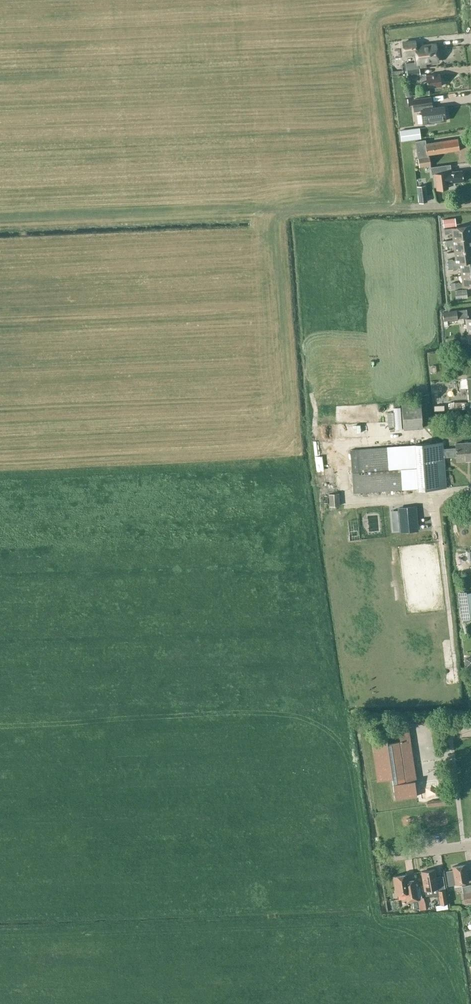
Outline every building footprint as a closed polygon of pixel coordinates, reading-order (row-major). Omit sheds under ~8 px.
[(438,60),(436,43),(415,45),(415,40),(402,41),(404,55),(415,53),(417,63),(438,60)] [(441,85),(439,73),(425,75),(425,73),(419,74),(418,68),(406,70),(407,76),(419,74),(420,82),(426,81),(427,87),(441,85)] [(456,89),(445,92),(447,100),(458,97),(456,89)] [(426,100),(425,96),(413,98),(414,101),(415,110),(420,109),(422,123),(427,123),(429,124),(434,124),(435,121),(446,120),(444,105),(427,107),(426,100)] [(459,149),(457,138),(425,143),(425,139),(415,141),(419,166),(430,165),(428,154),(459,149)] [(448,172),(447,165),(431,167),(432,174),(435,173),(437,189),(448,187),(447,184),(454,184),(454,182),(463,180),(462,170),(448,172)] [(427,202),(425,185),(417,186),(419,203),(427,202)] [(470,237),(470,232),(470,225),(444,229),(444,233),(448,233),(448,231),(451,231),(452,239),(470,237)] [(452,239),(445,240),(446,245),(450,245),(450,243),(453,243),(454,251),(470,249),(470,237),(452,239)] [(454,251),(455,260),(452,260),(451,259),(447,259),(448,264),(452,264),(470,262),(470,249),(454,251)] [(452,264),(453,269),(457,268),(456,267),(460,266),(461,275),(470,273),(470,262),(452,264)] [(461,275),(462,283),(459,283),(458,282),(454,282),(455,288),(462,287),(470,286),(470,273),(461,275)] [(467,298),(466,289),(455,290),(456,299),(467,298)] [(456,309),(442,311),(443,320),(463,318),(464,324),(466,324),(468,343),(470,343),(470,318),(468,318),(467,309),(456,310),(456,309)] [(467,378),(467,379),(461,379),(461,388),(467,388),(468,399),(470,399),(470,378),(467,378)] [(422,428),(420,399),(401,401),(403,429),(422,428)] [(466,409),(466,402),(454,402),(454,410),(466,409)] [(356,441),(380,435),(377,424),(353,430),(356,441)] [(455,443),(455,447),(443,448),(443,442),(415,444),(415,445),(350,450),(353,492),(418,488),(418,489),(446,487),(444,457),(456,456),(456,461),(470,460),(470,442),(455,443)] [(340,505),(339,493),(328,494),(329,506),(340,505)] [(416,506),(398,507),(400,532),(418,530),(416,506)] [(424,593),(431,593),(429,551),(422,551),(424,593)] [(400,590),(414,589),(410,553),(396,555),(400,590)] [(459,594),(462,620),(470,619),(470,593),(459,594)] [(416,781),(410,739),(408,727),(398,728),(400,741),(387,743),(387,739),(371,742),(377,780),(392,778),(393,784),(395,799),(417,796),(415,781),(416,781)] [(447,804),(446,798),(426,801),(427,806),(447,804)] [(468,882),(465,864),(452,866),(455,884),(468,882)] [(436,877),(434,869),(421,871),(425,890),(437,888),(440,905),(448,904),(444,879),(436,877)] [(408,880),(407,874),(393,876),(396,894),(405,893),(406,898),(407,902),(418,900),(417,896),(415,879),(408,880)] [(462,886),(464,903),(470,901),(470,884),(462,886)]
